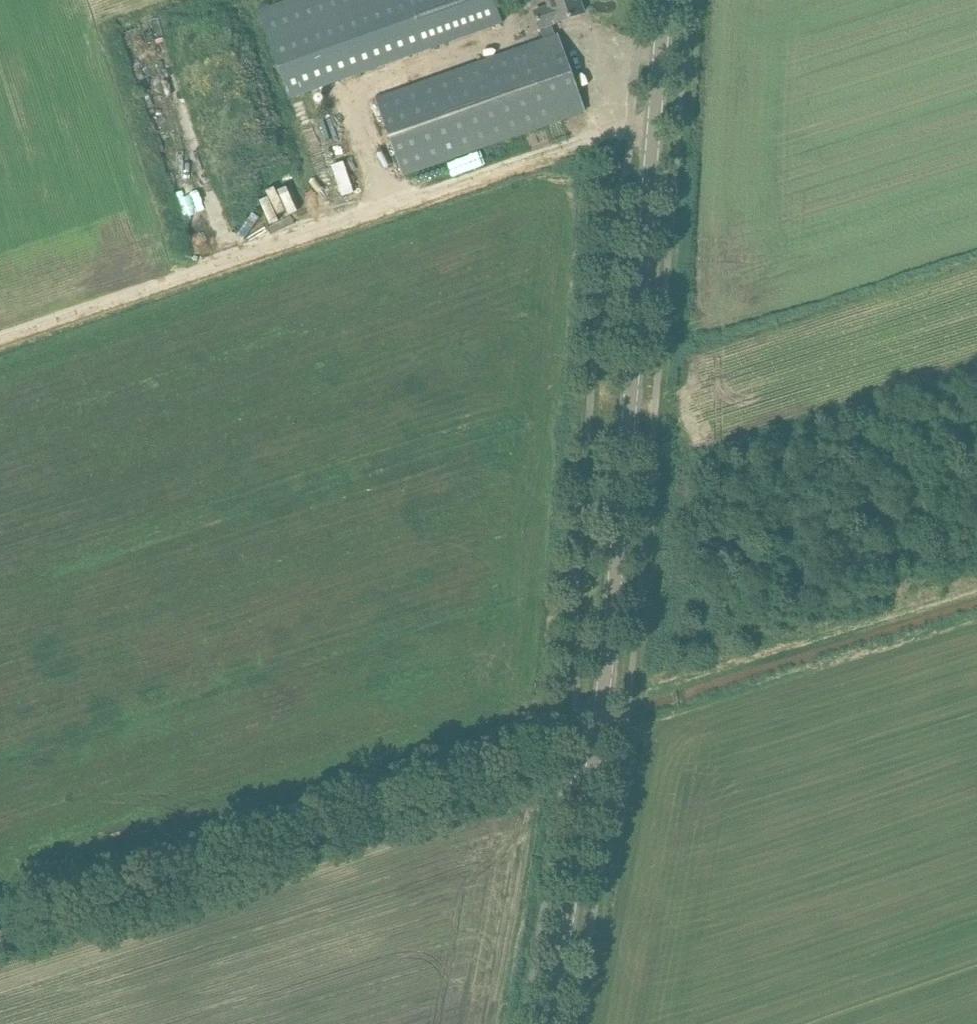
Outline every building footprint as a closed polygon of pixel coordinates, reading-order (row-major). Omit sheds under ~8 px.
[(356,73),(427,48),(501,22),(494,0),(331,0),(356,73)] [(555,36),(550,23),(555,22),(555,23),(584,13),(579,0),(547,0),(549,6),(533,11),(538,27),(540,26),(545,39),(555,36)] [(585,111),(557,35),(555,36),(545,39),(377,99),(404,176),(585,111)] [(333,164),(341,194),(351,191),(343,161),(333,164)]
